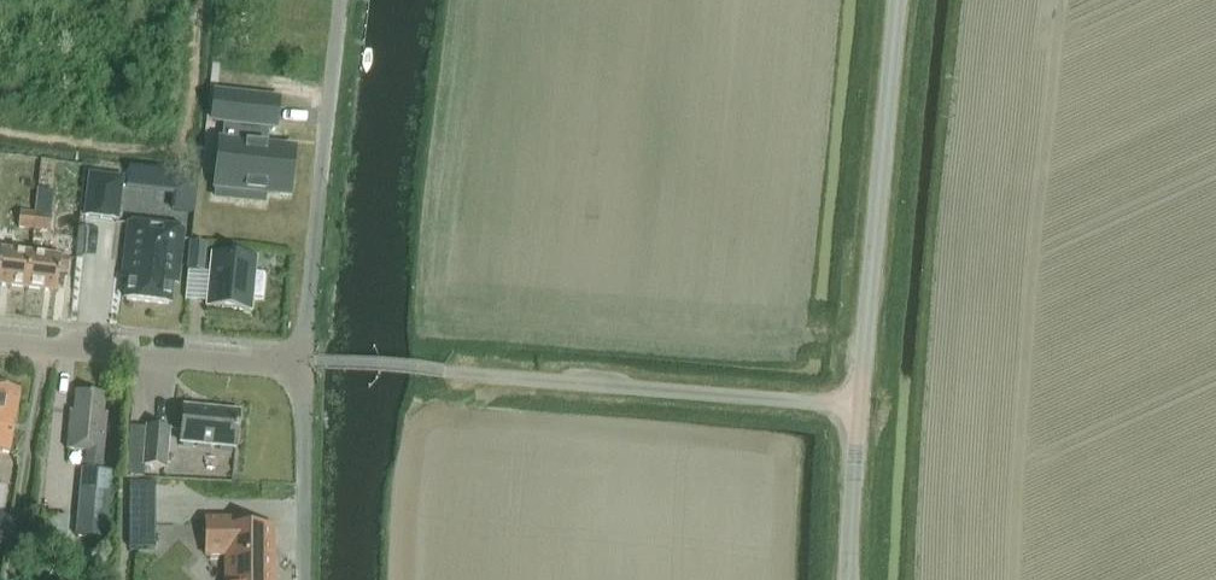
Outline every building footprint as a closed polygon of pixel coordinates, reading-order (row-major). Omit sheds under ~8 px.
[(215,94),(212,124),(222,124),(220,143),(230,144),(227,169),(218,168),(215,197),(237,198),(238,189),(287,193),(291,148),(260,145),(262,128),(272,129),(275,99),(215,94)] [(89,174),(84,217),(118,221),(124,178),(89,174)] [(20,228),(33,230),(35,214),(22,213),(20,228)] [(35,214),(33,230),(48,232),(50,216),(35,214)] [(113,302),(156,305),(158,281),(164,282),(168,229),(113,224),(109,277),(114,278),(113,302)] [(190,243),(188,270),(203,271),(205,244),(190,243)] [(25,289),(29,254),(0,250),(0,286),(25,289)] [(29,254),(25,289),(55,293),(57,272),(66,273),(68,259),(29,254)] [(207,303),(206,307),(251,312),(253,297),(253,296),(248,296),(250,274),(255,274),(255,273),(256,259),(212,255),(210,272),(207,303)] [(253,296),(253,297),(262,298),(264,274),(255,273),(255,274),(253,296)] [(19,389),(0,386),(0,452),(8,454),(19,389)] [(101,452),(105,416),(101,416),(103,396),(74,393),(73,413),(69,413),(66,449),(85,451),(101,452)] [(236,449),(240,413),(185,407),(181,444),(236,449)] [(170,470),(173,430),(150,428),(150,429),(131,427),(127,466),(130,466),(129,477),(145,478),(146,468),(170,470)] [(85,451),(84,469),(100,470),(101,452),(85,451)] [(84,469),(81,468),(75,538),(105,541),(111,471),(100,470),(84,469)] [(155,484),(129,484),(129,549),(155,549),(155,484)] [(44,547),(71,548),(72,515),(44,515),(44,547)] [(275,528),(254,528),(254,519),(206,519),(206,557),(226,557),(225,579),(275,579),(275,528)]
